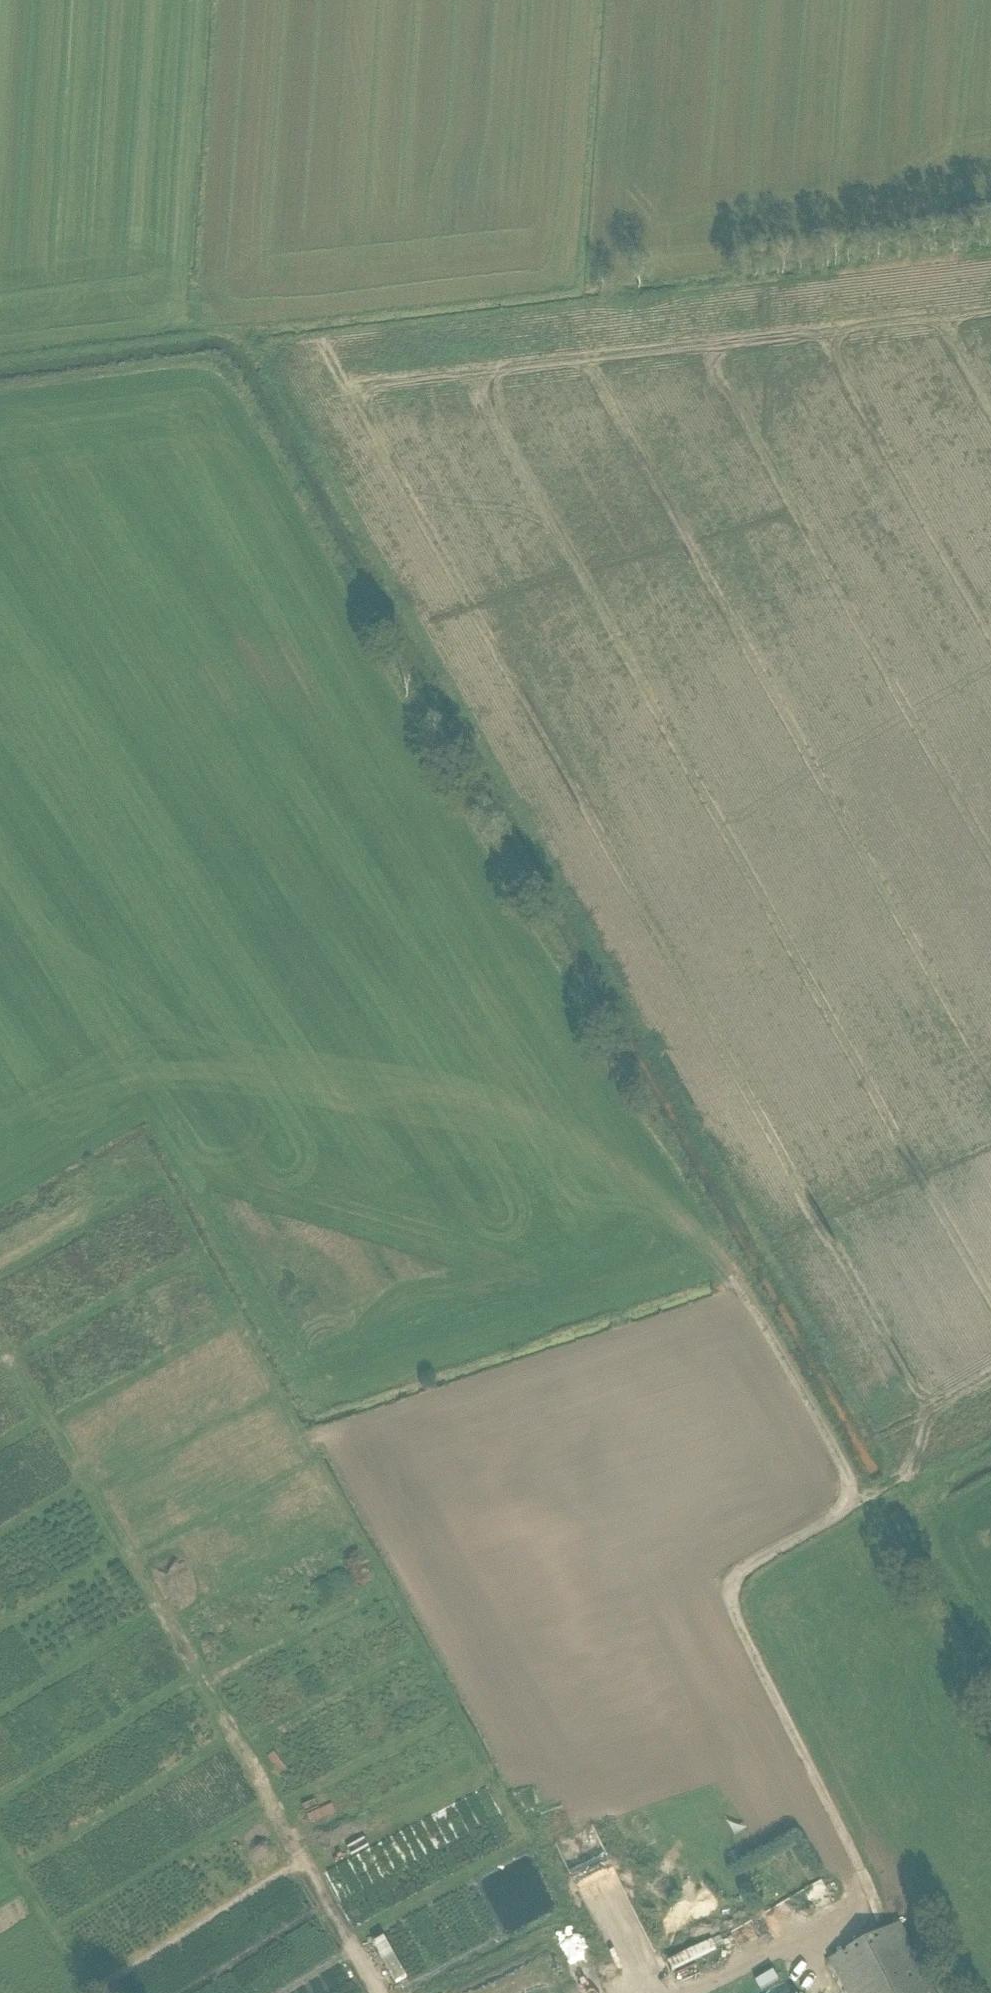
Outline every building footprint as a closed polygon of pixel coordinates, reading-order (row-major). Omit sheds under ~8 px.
[(831,1959),(849,1992),(934,1992),(929,1983),(899,1925),(888,1931),(882,1934),(831,1959)]
